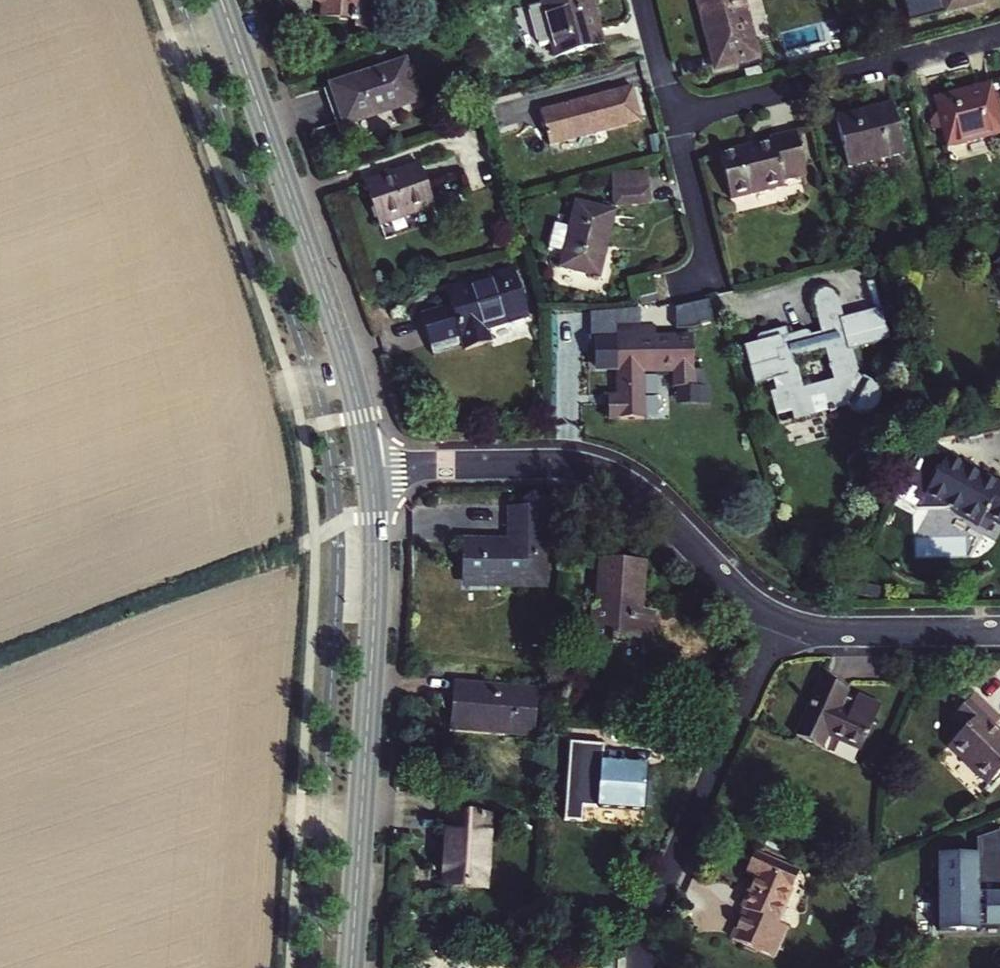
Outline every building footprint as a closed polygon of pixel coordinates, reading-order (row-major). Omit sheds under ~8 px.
[(322,4),(321,17),(355,21),(354,26),(371,28),(374,0),(314,0),(322,4)] [(539,1),(554,58),(603,46),(591,0),(544,0),(539,1)] [(715,68),(756,58),(741,0),(698,0),(715,68)] [(945,13),(982,4),(981,0),(942,0),(945,13)] [(405,61),(330,87),(342,122),(397,104),(398,108),(419,100),(405,61)] [(961,92),(973,140),(999,133),(999,127),(989,85),(961,92)] [(630,87),(539,111),(548,145),(639,121),(630,87)] [(973,140),(961,92),(933,99),(946,147),(973,140)] [(891,104),(835,119),(847,168),(903,153),(891,104)] [(771,142),(719,155),(730,201),(784,187),(782,181),(806,175),(795,132),(770,138),(771,142)] [(417,165),(364,183),(378,225),(431,207),(424,186),(417,165)] [(649,184),(617,189),(619,204),(651,199),(649,184)] [(614,211),(576,202),(569,227),(555,224),(549,251),(563,254),(559,270),(598,279),(614,211)] [(450,305),(419,314),(432,356),(462,347),(463,350),(491,342),(487,329),(528,316),(521,295),(514,270),(446,291),(450,305)] [(847,341),(849,341),(838,301),(838,298),(837,296),(835,294),(833,292),(831,290),(829,290),(826,289),(823,289),(820,290),(818,291),(816,293),(814,295),(813,297),(812,300),(812,303),(812,305),(820,331),(810,334),(808,332),(806,331),(804,331),(802,331),(776,338),(774,340),(772,342),(772,345),(771,347),(774,359),(777,361),(780,362),(783,362),(786,374),(771,377),(769,379),(767,381),(766,383),(766,386),(773,409),(774,411),(776,412),(779,413),(782,413),(790,411),(792,418),(842,405),(857,414),(861,414),(864,415),(867,414),(870,414),(873,412),(875,410),(878,408),(879,405),(880,402),(881,399),(881,396),(881,393),(880,390),(878,387),(876,385),(874,383),(856,373),(847,341)] [(528,316),(532,315),(526,294),(521,295),(528,316)] [(606,403),(606,419),(641,419),(641,368),(653,368),(653,371),(672,371),(672,386),(693,386),(693,337),(654,336),(654,327),(616,327),(616,404),(606,403)] [(924,444),(902,483),(986,531),(992,520),(999,524),(999,484),(999,486),(924,444)] [(511,542),(466,542),(466,567),(470,567),(470,576),(500,577),(500,585),(543,585),(544,511),(511,511),(511,542)] [(601,559),(597,608),(595,608),(592,644),(614,646),(615,638),(656,641),(658,610),(635,609),(635,595),(641,596),(643,561),(601,559)] [(466,567),(465,585),(500,585),(500,577),(470,576),(470,567),(466,567)] [(820,677),(794,736),(821,747),(826,735),(859,750),(880,704),(857,693),(854,698),(844,693),(846,688),(820,677)] [(457,683),(455,701),(460,702),(458,721),(490,723),(489,730),(530,734),(534,690),(457,683)] [(999,770),(999,733),(993,725),(999,718),(974,692),(951,715),(965,728),(947,746),(986,784),(999,770)] [(460,702),(455,701),(453,727),(489,730),(490,723),(458,721),(460,702)] [(581,806),(642,810),(645,764),(601,761),(602,744),(572,743),(567,819),(580,820),(581,806)] [(488,817),(448,815),(445,884),(486,886),(488,817)] [(937,857),(938,929),(999,928),(999,829),(976,838),(977,856),(937,857)] [(797,870),(753,851),(745,869),(754,874),(740,906),(742,907),(729,936),(771,955),(784,924),(775,920),(797,870)]
